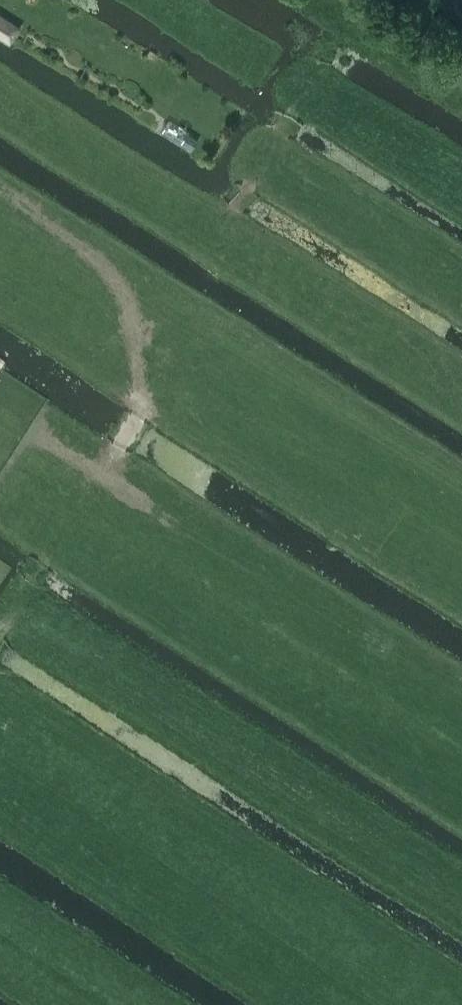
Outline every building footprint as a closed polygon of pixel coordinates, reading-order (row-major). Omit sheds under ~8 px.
[(11,43),(21,26),(0,12),(0,36),(11,43)]
